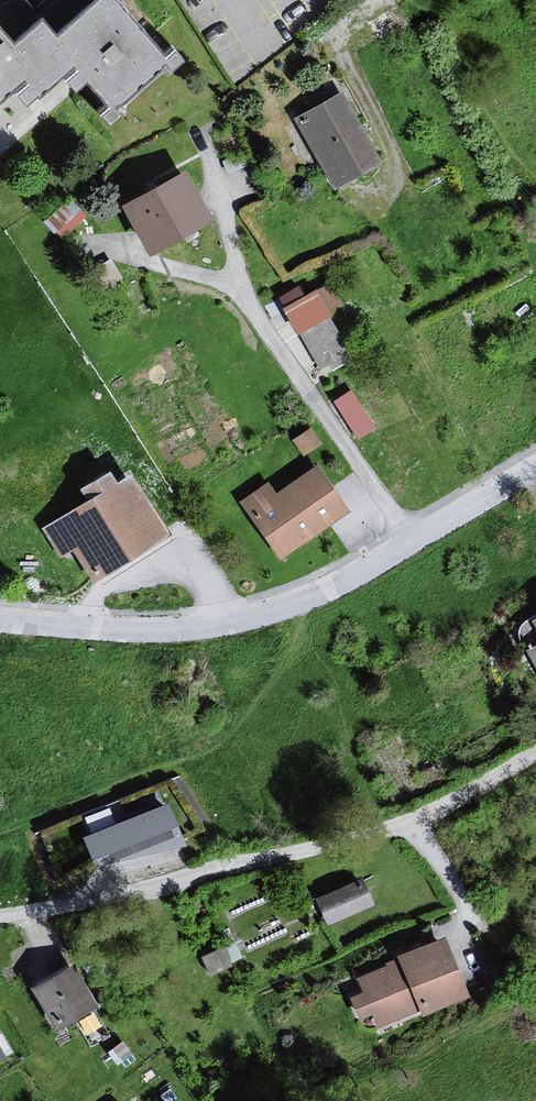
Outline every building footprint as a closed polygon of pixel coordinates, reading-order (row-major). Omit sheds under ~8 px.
[(10,107),(48,74),(65,93),(77,83),(101,112),(156,66),(99,0),(95,0),(45,43),(29,24),(3,46),(0,43),(0,95),(10,107)] [(333,99),(284,125),(320,192),(369,166),(333,99)] [(174,173),(107,210),(134,259),(201,222),(174,173)] [(322,285),(277,315),(317,372),(341,355),(320,324),(340,311),(322,285)] [(343,397),(330,407),(353,438),(366,428),(343,397)] [(305,433),(288,445),(301,462),(317,450),(305,433)] [(74,510),(34,536),(47,555),(64,544),(87,580),(158,534),(121,477),(105,487),(93,469),(60,490),(74,510)] [(334,510),(307,474),(271,501),(261,487),(234,507),(272,557),(334,510)] [(535,680),(535,610),(522,618),(535,642),(520,650),(535,680)] [(170,807),(82,835),(94,871),(181,843),(170,807)] [(358,881),(310,901),(327,932),(371,913),(372,904),(358,881)] [(439,940),(391,961),(414,1014),(420,1021),(470,1001),(439,940)] [(391,961),(352,981),(355,996),(345,999),(358,1025),(368,1021),(373,1030),(414,1014),(391,961)] [(76,969),(33,993),(54,1031),(97,1008),(76,969)] [(10,1056),(0,1038),(0,1061),(10,1056)]
